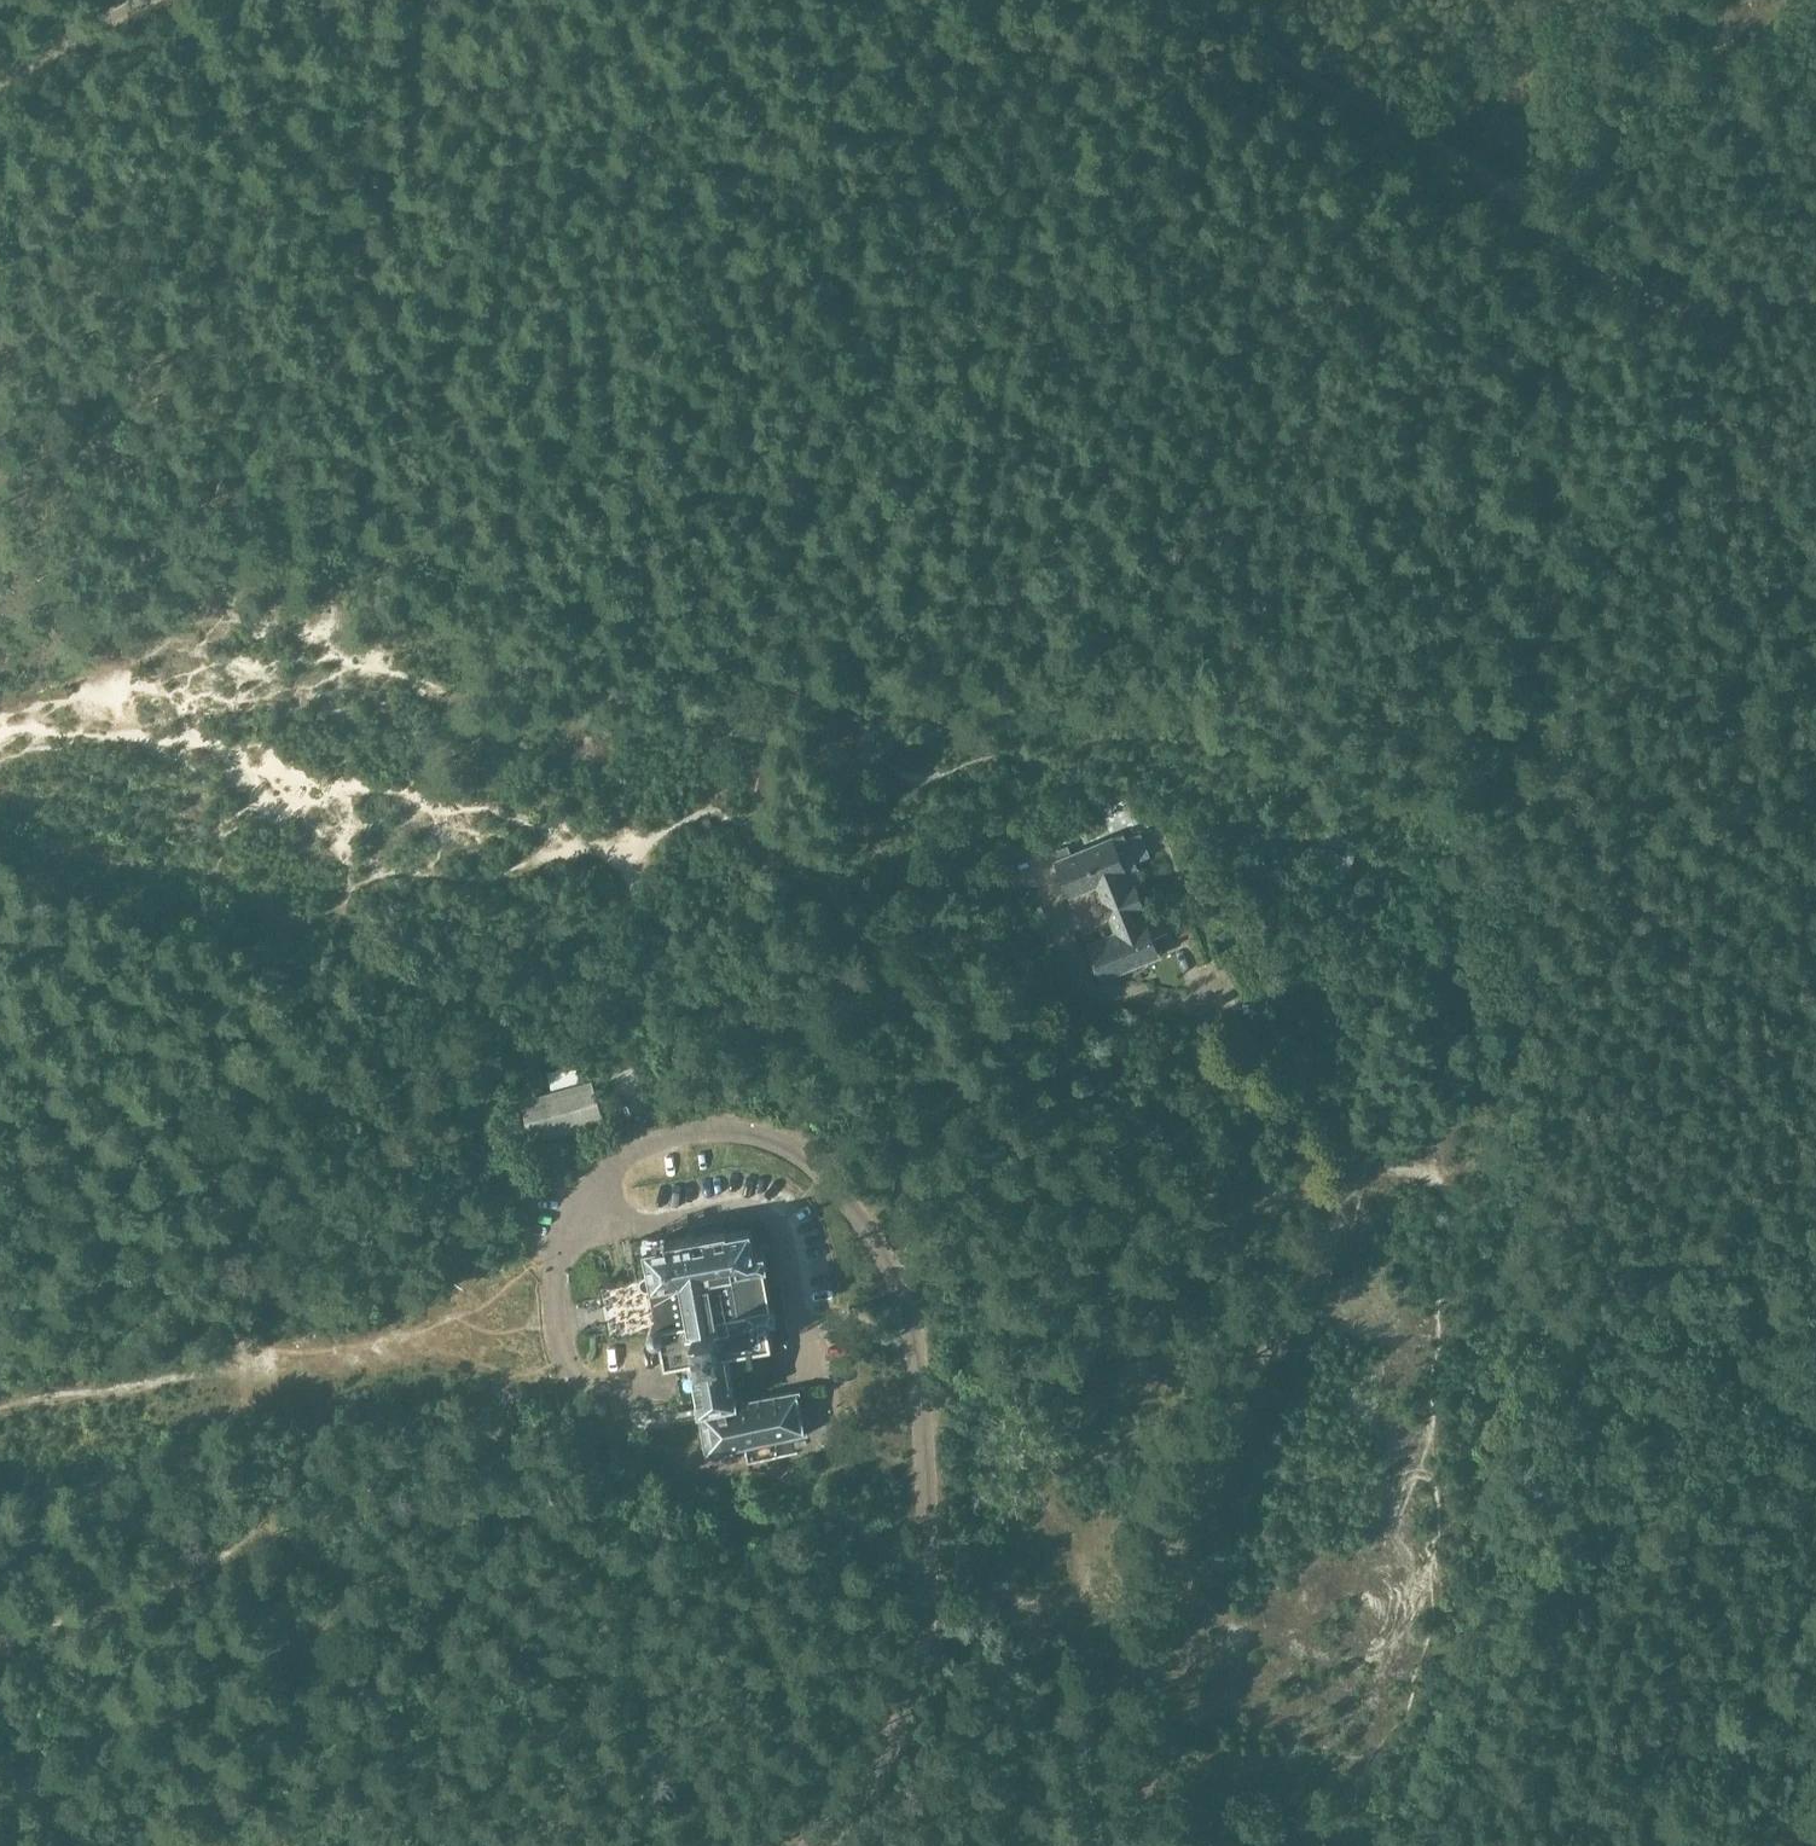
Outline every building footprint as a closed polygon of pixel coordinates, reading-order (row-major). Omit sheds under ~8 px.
[(1312,858),(1349,871),(1353,859),(1343,855),(1349,840),(1322,830),(1312,858)] [(1159,956),(1152,939),(1165,933),(1168,941),(1189,933),(1177,905),(1157,912),(1159,916),(1141,923),(1137,912),(1153,906),(1136,863),(1150,857),(1140,834),(1126,840),(1123,835),(1055,861),(1067,896),(1096,884),(1114,934),(1087,944),(1101,979),(1159,956)] [(520,1102),(521,1105),(504,1110),(511,1134),(527,1129),(530,1141),(602,1122),(592,1082),(520,1102)] [(688,1359),(694,1387),(706,1454),(745,1447),(748,1461),(794,1453),(791,1438),(806,1435),(799,1392),(737,1402),(727,1353),(771,1344),(767,1321),(776,1319),(773,1304),(771,1304),(764,1268),(766,1268),(764,1252),(755,1253),(750,1229),(726,1234),(725,1232),(663,1243),(664,1245),(642,1248),(656,1324),(650,1326),(649,1331),(651,1337),(655,1340),(660,1339),(663,1364),(688,1359)]
